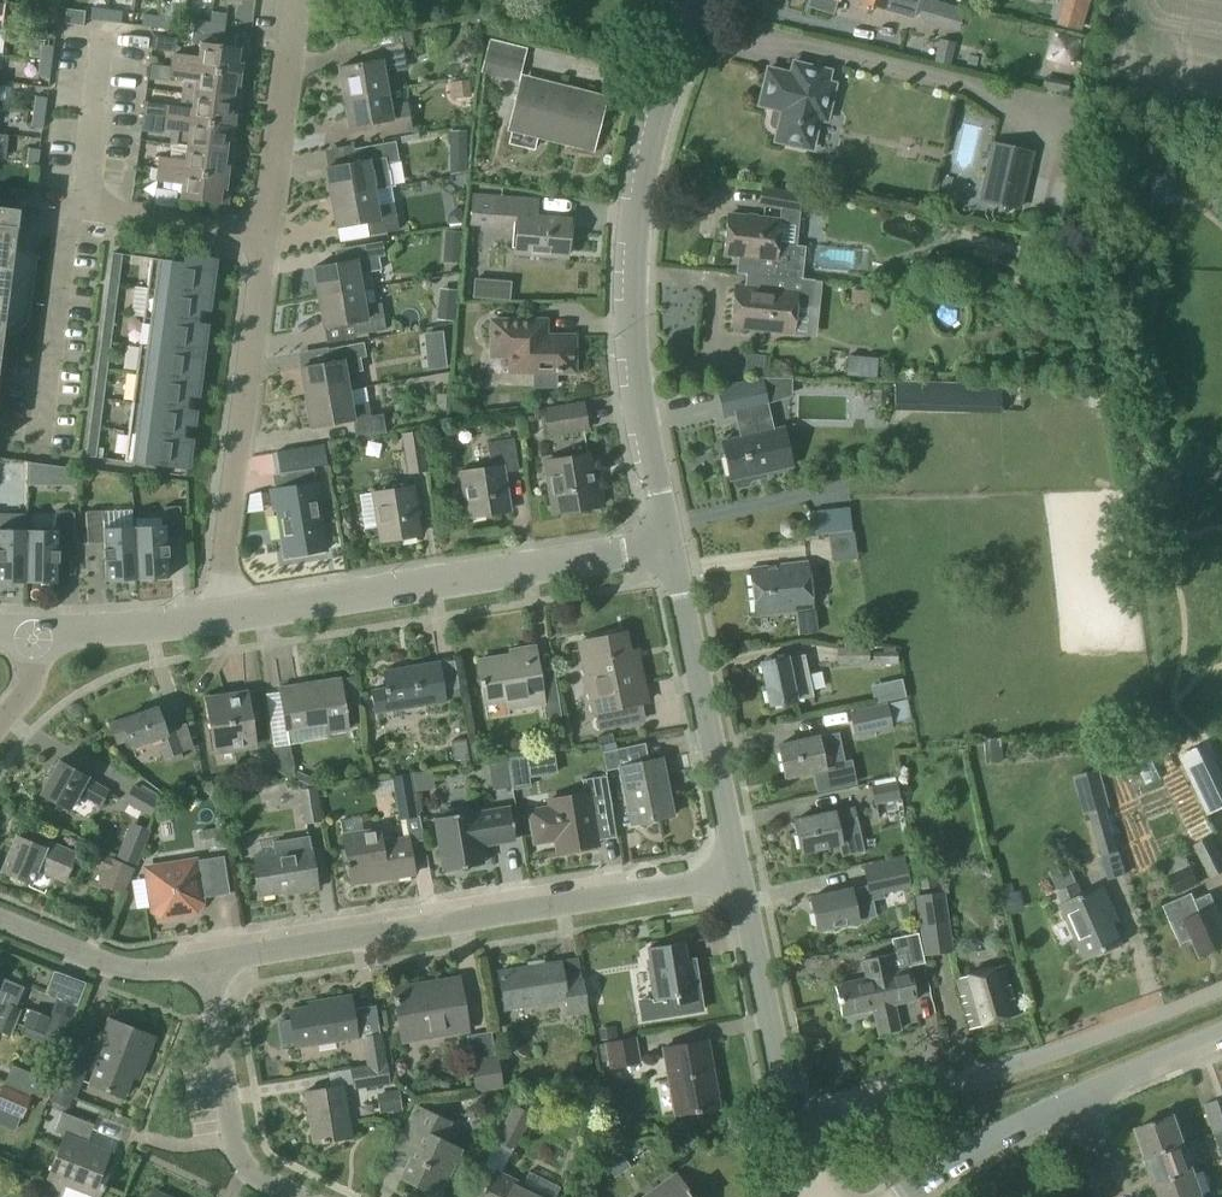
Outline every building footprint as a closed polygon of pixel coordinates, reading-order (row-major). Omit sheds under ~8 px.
[(45,9),(58,11),(59,0),(47,0),(45,9)] [(807,5),(832,13),(836,0),(809,0),(807,5)] [(857,2),(912,18),(917,0),(858,0),(857,2)] [(922,0),(918,18),(937,23),(942,5),(922,0)] [(1059,26),(1077,31),(1086,0),(1066,0),(1059,26)] [(103,21),(104,10),(90,8),(89,20),(103,21)] [(58,11),(45,9),(44,24),(56,25),(58,11)] [(122,12),(104,10),(103,21),(121,24),(122,12)] [(141,26),(155,28),(156,17),(142,15),(141,26)] [(173,19),(156,17),(155,28),(172,30),(173,19)] [(207,34),(208,23),(193,21),(192,32),(207,34)] [(224,25),(208,23),(207,34),(223,36),(224,25)] [(172,54),(170,67),(238,76),(240,57),(245,54),(246,49),(221,46),(223,36),(207,34),(192,32),(191,43),(200,44),(198,58),(172,54)] [(934,61),(948,64),(953,43),(939,40),(934,61)] [(336,69),(341,98),(385,90),(383,75),(398,73),(396,58),(400,58),(398,44),(363,50),(366,64),(336,69)] [(41,45),(39,61),(51,62),(53,46),(41,45)] [(486,54),(482,70),(516,78),(516,76),(520,62),(486,54)] [(51,62),(39,61),(37,76),(49,77),(51,62)] [(774,139),(804,147),(811,117),(801,114),(804,101),(822,105),(826,84),(819,82),(821,71),(782,62),(780,71),(766,68),(761,88),(766,90),(762,105),(772,107),(769,122),(769,124),(771,126),(772,127),(777,128),(774,139)] [(182,95),(239,102),(239,97),(236,93),(238,76),(170,67),(169,79),(183,81),(182,95)] [(601,97),(519,77),(507,127),(527,132),(588,147),(601,97)] [(1066,93),(1068,83),(1043,78),(1041,89),(1066,93)] [(457,80),(458,98),(470,97),(469,80),(457,80)] [(140,82),(140,95),(160,96),(161,83),(140,82)] [(385,90),(341,98),(346,129),(376,123),(379,137),(410,132),(408,118),(406,105),(388,108),(385,90)] [(239,102),(182,95),(180,108),(165,106),(163,119),(231,128),(234,110),(238,107),(239,102)] [(34,96),(32,112),(44,114),(47,98),(34,96)] [(43,129),(44,114),(32,112),(30,127),(43,129)] [(231,128),(163,119),(162,131),(171,132),(170,146),(186,148),(232,154),(232,149),(229,145),(231,128)] [(398,161),(395,142),(351,149),(353,163),(323,169),(328,198),(370,191),(390,187),(386,163),(398,161)] [(1031,153),(994,144),(986,177),(998,180),(993,203),(1017,209),(1031,153)] [(28,148),(26,164),(37,166),(39,150),(28,148)] [(157,171),(225,179),(227,162),(231,159),(232,154),(186,148),(184,162),(158,158),(157,171)] [(225,179),(157,171),(155,182),(181,185),(179,199),(225,205),(225,200),(222,196),(225,179)] [(758,207),(799,214),(802,194),(761,187),(758,207)] [(370,191),(328,198),(333,227),(363,221),(365,235),(395,230),(391,206),(374,209),(370,191)] [(467,224),(514,226),(512,251),(564,256),(567,222),(525,218),(527,200),(470,196),(467,224)] [(17,210),(0,208),(0,348),(17,210)] [(736,273),(745,274),(802,280),(805,246),(778,243),(780,221),(727,215),(723,254),(737,255),(736,273)] [(310,267),(316,299),(359,291),(357,275),(379,271),(377,257),(382,256),(380,242),(338,249),(340,262),(310,267)] [(112,253),(110,268),(120,269),(122,255),(112,253)] [(149,258),(123,462),(178,469),(204,265),(149,258)] [(120,269),(110,268),(108,282),(118,284),(120,269)] [(745,274),(744,288),(735,287),(731,325),(792,332),(795,304),(811,306),(814,281),(802,280),(745,274)] [(412,287),(419,305),(436,299),(429,281),(412,287)] [(116,298),(118,284),(108,282),(106,297),(116,298)] [(359,291),(316,299),(320,327),(351,322),(353,336),(384,331),(380,306),(362,309),(359,291)] [(114,313),(116,298),(106,297),(104,311),(114,313)] [(438,307),(437,319),(452,320),(453,308),(438,307)] [(112,327),(114,313),(104,311),(102,326),(112,327)] [(489,321),(489,356),(515,356),(515,372),(572,371),(571,336),(544,336),(543,320),(489,321)] [(110,342),(112,327),(102,326),(100,341),(110,342)] [(108,357),(110,342),(100,341),(98,355),(108,357)] [(299,368),(304,398),(346,391),(343,373),(360,370),(357,358),(363,357),(361,343),(325,349),(327,364),(299,368)] [(707,355),(709,368),(734,365),(732,352),(707,355)] [(106,371),(108,357),(98,355),(96,370),(106,371)] [(844,374),(868,377),(870,361),(846,358),(844,374)] [(104,386),(106,371),(96,370),(94,384),(104,386)] [(735,416),(768,409),(760,377),(715,387),(723,419),(735,416)] [(102,400),(104,386),(94,384),(93,399),(102,400)] [(346,391),(304,398),(309,427),(351,420),(354,437),(383,432),(380,415),(368,417),(365,404),(348,406),(346,391)] [(101,415),(102,400),(93,399),(91,413),(101,415)] [(542,410),(546,435),(584,429),(580,404),(542,410)] [(773,430),(768,409),(735,416),(740,437),(722,441),(731,485),(736,488),(746,486),(749,481),(748,475),(791,465),(783,428),(773,430)] [(99,429),(101,415),(91,413),(89,428),(99,429)] [(97,444),(99,429),(89,428),(87,443),(97,444)] [(402,438),(407,474),(423,471),(418,435),(402,438)] [(498,466),(499,474),(516,471),(511,438),(485,442),(489,467),(498,466)] [(85,457),(95,458),(97,444),(87,443),(85,457)] [(280,471),(326,464),(323,444),(277,451),(280,471)] [(544,462),(552,513),(600,506),(596,484),(591,484),(586,455),(544,462)] [(57,483),(57,466),(26,462),(26,483),(57,483)] [(498,466),(489,467),(455,473),(463,520),(506,512),(499,474),(498,466)] [(296,470),(299,485),(268,490),(271,509),(277,508),(285,556),(321,550),(314,502),(320,501),(317,482),(314,482),(312,467),(296,470)] [(371,494),(373,508),(375,508),(380,542),(417,536),(409,488),(371,494)] [(132,527),(135,580),(167,578),(165,540),(180,540),(179,507),(162,508),(163,526),(132,527)] [(102,544),(104,581),(135,580),(132,527),(101,529),(100,511),(84,512),(86,545),(102,544)] [(24,583),(56,583),(56,546),(72,546),(73,513),(56,512),(56,531),(25,530),(24,583)] [(24,583),(25,530),(0,530),(0,582),(24,583)] [(749,568),(754,616),(811,610),(806,562),(749,568)] [(585,640),(595,687),(588,688),(593,713),(645,703),(634,650),(627,651),(623,633),(585,640)] [(556,687),(540,690),(534,648),(517,651),(518,656),(476,663),(483,705),(504,701),(505,707),(542,702),(545,718),(561,715),(556,687)] [(837,664),(868,664),(868,649),(837,649),(837,664)] [(872,664),(895,664),(895,650),(872,650),(872,664)] [(760,662),(769,706),(795,701),(794,700),(812,696),(804,655),(785,659),(785,656),(760,662)] [(371,691),(375,710),(389,707),(390,711),(444,702),(438,663),(383,672),(386,689),(371,691)] [(279,689),(285,731),(325,725),(326,734),(347,731),(340,680),(279,689)] [(206,699),(212,751),(254,746),(247,693),(206,699)] [(910,719),(905,700),(885,705),(889,724),(910,719)] [(841,715),(846,739),(890,729),(889,724),(885,705),(841,715)] [(111,723),(117,742),(128,739),(131,747),(156,738),(163,757),(180,751),(172,729),(165,731),(156,707),(122,719),(111,723)] [(777,745),(784,778),(823,769),(820,752),(840,747),(837,733),(817,738),(816,736),(777,745)] [(579,765),(600,762),(595,734),(575,737),(579,765)] [(452,741),(455,760),(470,758),(467,739),(452,741)] [(290,744),(270,747),(273,768),(295,778),(290,744)] [(620,747),(602,751),(605,771),(619,768),(630,823),(670,815),(658,758),(623,765),(620,747)] [(1144,747),(1130,750),(1136,777),(1151,773),(1144,747)] [(1180,760),(1206,814),(1221,806),(1221,789),(1203,749),(1180,760)] [(165,764),(182,758),(180,751),(163,757),(165,764)] [(529,786),(524,755),(509,757),(513,789),(529,786)] [(40,794),(68,810),(77,793),(99,805),(107,790),(86,778),(86,777),(58,761),(40,794)] [(1102,857),(1117,853),(1105,808),(1110,807),(1099,768),(1073,775),(1084,814),(1090,812),(1102,857)] [(418,817),(410,773),(395,775),(393,775),(401,820),(418,817)] [(597,841),(592,814),(612,810),(606,777),(581,781),(583,797),(548,803),(549,808),(528,811),(533,843),(553,839),(555,851),(591,845),(590,842),(597,841)] [(870,784),(873,805),(898,800),(895,779),(870,784)] [(127,803),(148,814),(151,816),(159,801),(132,786),(124,801),(127,803)] [(320,819),(315,788),(300,790),(306,822),(320,819)] [(433,818),(442,870),(480,864),(477,845),(513,839),(508,808),(472,814),(471,811),(433,818)] [(793,821),(800,852),(840,844),(836,827),(855,822),(852,809),(833,813),(833,812),(793,821)] [(412,873),(406,835),(379,839),(377,827),(342,832),(345,848),(343,849),(349,884),(412,873)] [(202,833),(204,846),(220,844),(218,831),(202,833)] [(273,854),(251,858),(257,896),(295,890),(295,892),(315,889),(307,836),(271,842),(273,854)] [(1,871),(29,882),(34,869),(63,881),(74,853),(45,841),(42,848),(14,837),(1,871)] [(1211,879),(1221,873),(1221,859),(1212,839),(1196,847),(1211,879)] [(1181,943),(1194,937),(1202,956),(1221,947),(1221,916),(1217,905),(1216,906),(1211,894),(1195,901),(1189,889),(1200,885),(1184,852),(1164,862),(1171,875),(1168,876),(1176,894),(1178,894),(1180,900),(1165,906),(1181,943)] [(124,893),(134,870),(99,856),(95,864),(104,868),(99,882),(124,893)] [(147,869),(154,910),(160,915),(195,909),(199,902),(199,898),(228,893),(222,857),(147,869)] [(810,897),(817,930),(856,921),(853,904),(882,897),(881,891),(910,884),(905,860),(876,866),(879,882),(810,897)] [(1058,894),(1063,905),(1061,906),(1085,960),(1122,944),(1107,911),(1112,908),(1103,887),(1083,896),(1078,885),(1058,894)] [(922,954),(951,950),(943,890),(914,894),(922,954)] [(918,934),(891,940),(894,953),(862,960),(865,978),(834,985),(840,1016),(871,1009),(877,1035),(898,1030),(892,1004),(915,999),(908,967),(924,964),(918,934)] [(691,970),(694,969),(692,960),(685,961),(682,942),(646,948),(654,999),(638,1001),(640,1020),(700,1010),(697,990),(695,990),(691,970)] [(567,1015),(586,1012),(581,979),(564,981),(561,962),(496,972),(502,1010),(565,1000),(567,1015)] [(955,978),(970,1028),(1017,1014),(1002,964),(955,978)] [(23,988),(0,978),(0,1016),(13,1022),(19,1008),(15,1006),(23,988)] [(392,989),(400,1040),(464,1030),(457,984),(433,987),(434,992),(422,994),(421,985),(392,989)] [(278,1023),(281,1044),(293,1042),(293,1047),(355,1037),(349,996),(324,1000),(325,1005),(288,1011),(289,1021),(278,1023)] [(46,1030),(44,1035),(63,1043),(65,1037),(75,1012),(76,1008),(57,1001),(50,1020),(49,1020),(46,1030)] [(8,1034),(13,1022),(0,1016),(0,1031),(8,1034)] [(89,1083),(123,1096),(134,1066),(140,1069),(152,1038),(107,1020),(97,1046),(102,1048),(89,1083)] [(362,1039),(366,1066),(388,1062),(384,1035),(362,1039)] [(604,1043),(608,1068),(640,1062),(635,1038),(604,1043)] [(661,1049),(673,1116),(718,1108),(706,1041),(661,1049)] [(439,1046),(441,1068),(464,1066),(463,1044),(439,1046)] [(494,1059),(471,1062),(476,1092),(498,1089),(494,1059)] [(392,1083),(388,1062),(366,1066),(351,1069),(355,1089),(392,1083)] [(54,1088),(76,1097),(85,1073),(63,1065),(54,1088)] [(4,1082),(40,1097),(47,1080),(11,1066),(4,1082)] [(304,1091),(312,1143),(350,1138),(341,1085),(304,1091)] [(0,1093),(0,1107),(24,1117),(31,1099),(2,1088),(0,1093)] [(379,1096),(382,1113),(403,1110),(400,1092),(379,1096)] [(447,1106),(462,1104),(460,1094),(446,1097),(447,1106)] [(1214,1134),(1221,1132),(1221,1112),(1218,1100),(1204,1105),(1214,1134)] [(396,1147),(413,1155),(402,1177),(417,1185),(420,1180),(440,1189),(456,1155),(436,1145),(447,1122),(415,1107),(396,1147)] [(527,1119),(510,1110),(494,1140),(512,1149),(527,1119)] [(61,1191),(59,1196),(98,1196),(108,1170),(102,1167),(108,1151),(86,1142),(92,1124),(61,1112),(54,1131),(63,1135),(44,1184),(61,1191)] [(1137,1130),(1147,1158),(1186,1144),(1176,1116),(1137,1130)] [(605,1161),(615,1175),(631,1164),(617,1144),(605,1152),(609,1158),(605,1161)] [(1196,1172),(1186,1144),(1147,1158),(1157,1186),(1196,1172)] [(494,1172),(482,1196),(544,1196),(494,1172)] [(1161,1196),(1205,1196),(1196,1172),(1157,1186),(1161,1196)] [(675,1175),(646,1196),(691,1196),(675,1175)]
